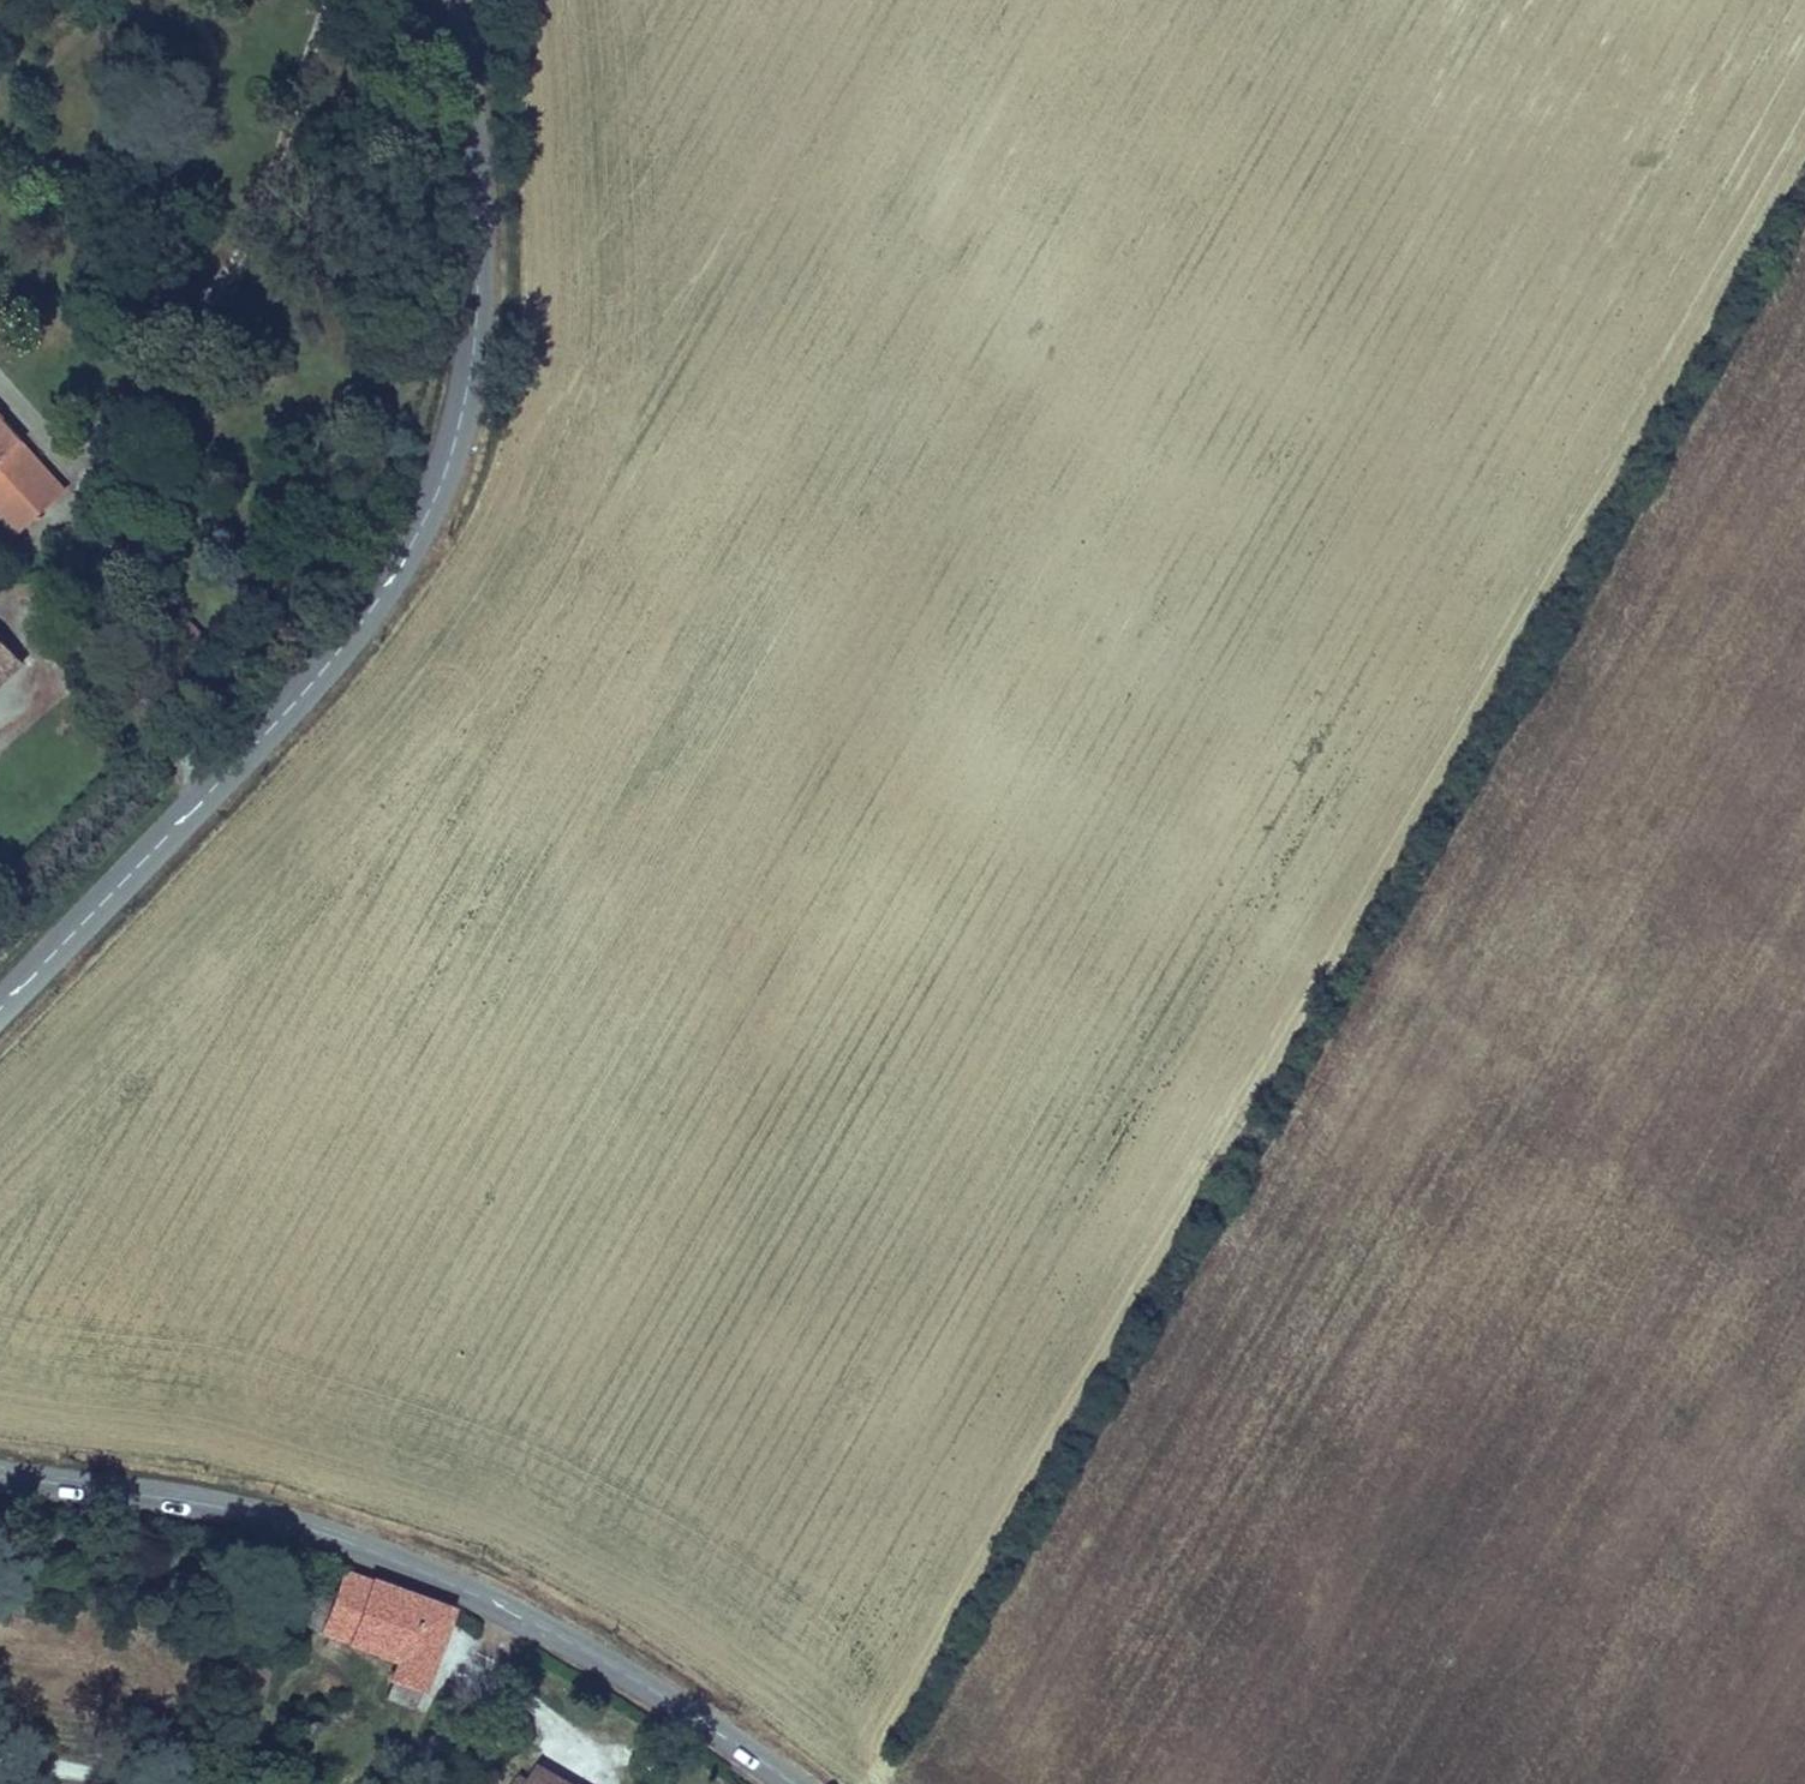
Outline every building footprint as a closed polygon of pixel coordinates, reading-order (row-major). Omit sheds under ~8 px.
[(5,515),(32,488),(24,481),(40,465),(0,421),(0,510),(5,515)] [(32,488),(5,515),(19,528),(63,487),(42,464),(40,465),(24,481),(32,488)] [(19,663),(0,645),(0,683),(19,663)] [(353,1577),(326,1569),(317,1603),(308,1635),(334,1643),(353,1577)] [(434,1604),(353,1577),(334,1643),(389,1661),(382,1683),(408,1692),(434,1604)] [(404,1706),(408,1692),(382,1683),(378,1697),(404,1706)] [(543,1738),(534,1751),(523,1745),(500,1783),(615,1783),(543,1738)]
